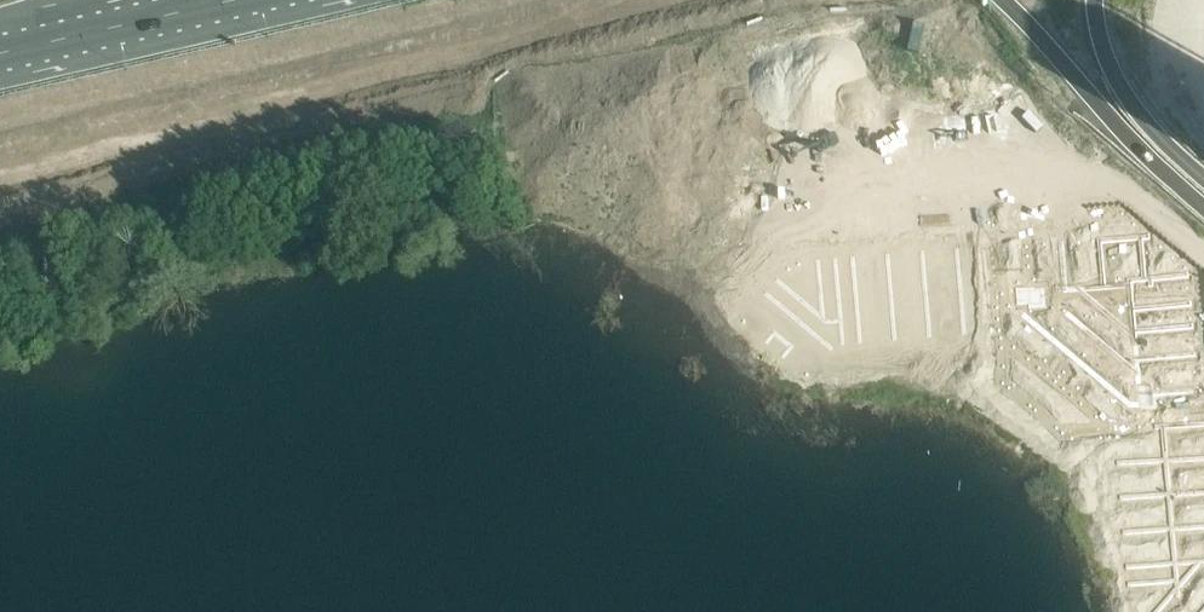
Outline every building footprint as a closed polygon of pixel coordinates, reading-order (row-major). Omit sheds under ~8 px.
[(738,323),(815,385),(847,339),(1010,332),(1007,386),(1070,436),(1125,414),(1121,611),(1203,611),(1203,310),(1200,264),(1153,229),(794,256),(738,323)]
